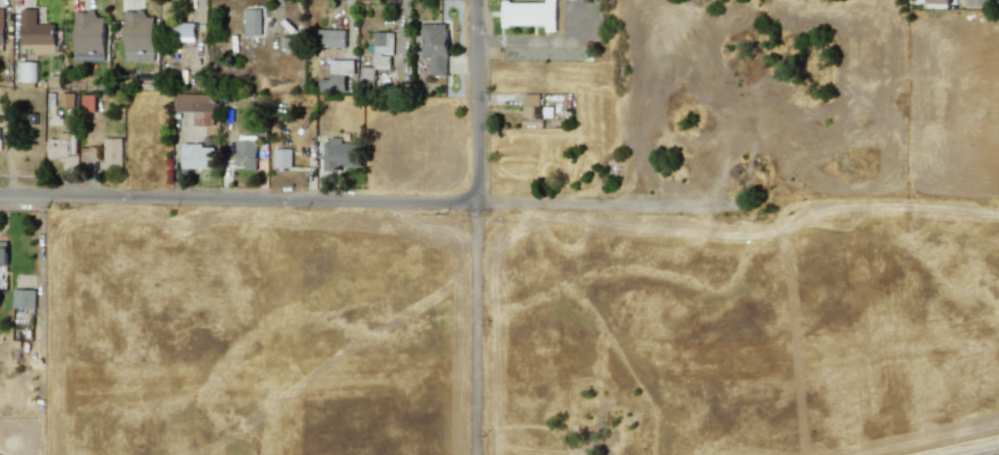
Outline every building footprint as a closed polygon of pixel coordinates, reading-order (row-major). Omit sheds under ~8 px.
[(546,3),(502,2),(502,25),(545,26),(545,31),(556,32),(556,0),(546,0),(546,3)] [(54,53),(54,24),(36,24),(36,9),(21,9),(21,49),(32,48),(32,54),(54,53)] [(245,9),(244,35),(261,35),(261,9),(245,9)] [(75,61),(104,61),(104,17),(95,17),(95,11),(75,11),(75,61)] [(124,61),(154,61),(154,17),(144,17),(144,11),(124,11),(124,61)] [(194,39),(195,23),(178,23),(178,38),(194,39)] [(448,75),(447,24),(421,24),(421,58),(430,58),(430,76),(448,75)] [(346,30),(314,29),(314,47),(346,47),(346,30)] [(373,53),(373,68),(392,68),(392,32),(372,32),(372,52),(373,53)] [(354,75),(355,60),(331,60),(330,79),(320,79),(319,92),(346,92),(346,75),(354,75)] [(36,62),(17,62),(18,82),(37,82),(36,62)] [(176,111),(193,112),(193,126),(214,126),(215,94),(176,94),(176,111)] [(539,94),(523,94),(522,125),(543,126),(543,106),(539,106),(539,94)] [(96,111),(95,95),(82,95),(83,111),(96,111)] [(59,139),(48,139),(47,157),(74,158),(75,133),(59,133),(59,139)] [(256,168),(257,136),(237,136),(236,168),(256,168)] [(122,139),(104,139),(104,167),(122,167),(122,139)] [(323,140),(323,168),(356,168),(356,143),(342,143),(342,139),(323,140)] [(182,143),(181,168),(214,169),(215,143),(182,143)] [(292,149),(274,149),(274,170),(291,170),(292,149)] [(35,290),(13,289),(13,307),(34,308),(35,290)]
